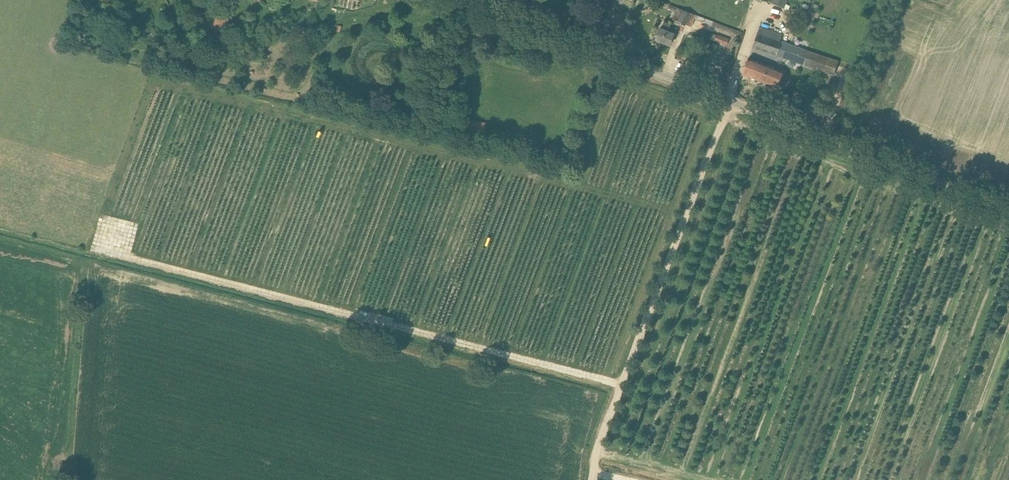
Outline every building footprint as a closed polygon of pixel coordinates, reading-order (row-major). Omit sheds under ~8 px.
[(677,8),(678,7),(670,4),(668,9),(676,11),(673,20),(685,24),(686,22),(690,12),(683,9),(683,10),(677,8)] [(722,25),(690,12),(686,22),(718,34),(722,25)] [(229,18),(221,16),(217,30),(224,32),(229,18)] [(670,45),(674,35),(674,34),(669,31),(671,24),(664,21),(661,29),(660,28),(656,39),(670,45)] [(759,28),(753,46),(834,74),(839,60),(795,45),(797,40),(792,38),(790,43),(780,40),(783,34),(760,26),(760,27),(759,27),(759,28)] [(742,33),(736,30),(733,38),(739,40),(742,33)] [(777,87),(784,71),(749,58),(743,74),(777,87)]
